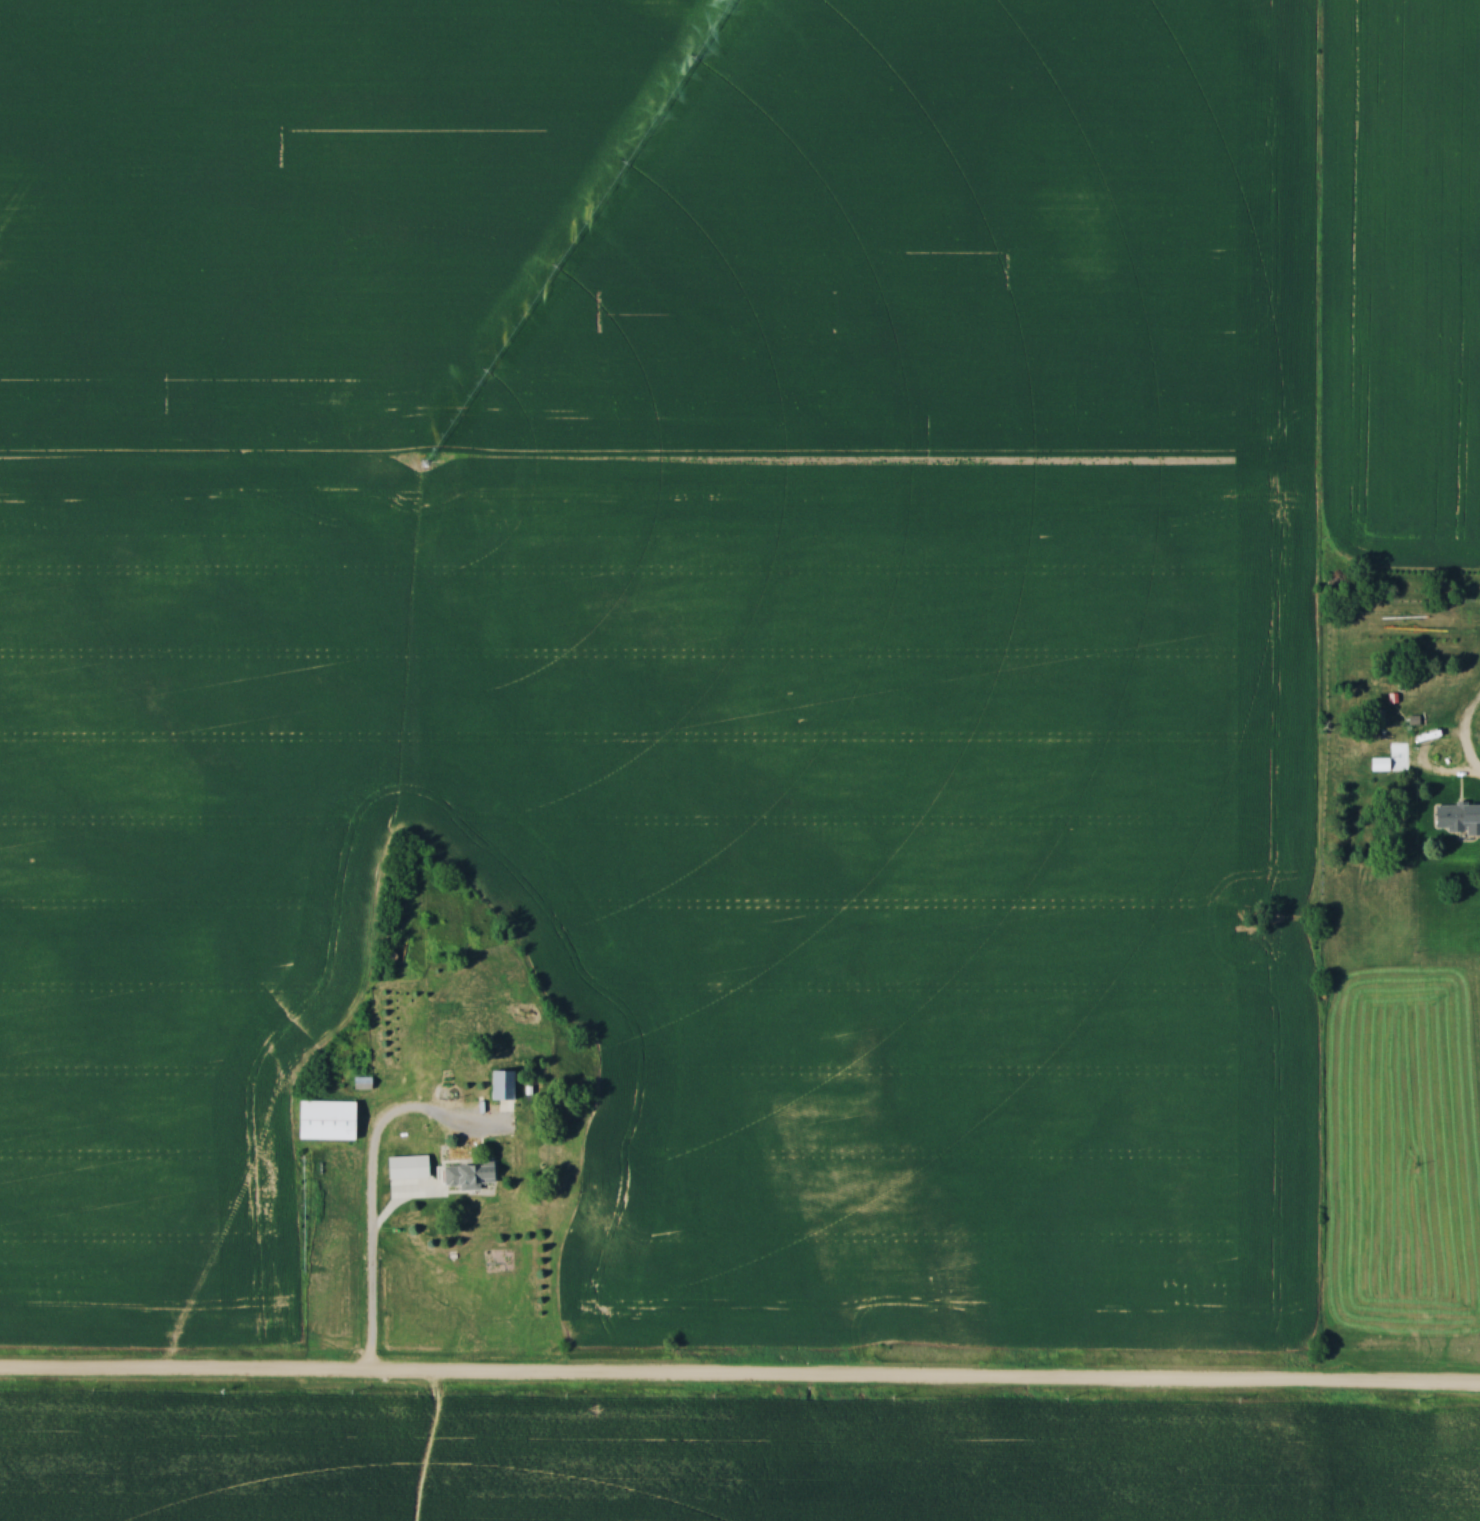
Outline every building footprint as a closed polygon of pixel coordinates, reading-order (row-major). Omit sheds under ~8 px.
[(1391,757),(1372,757),(1372,770),(1391,770),(1391,757)] [(1438,803),(1438,830),(1476,830),(1476,803),(1438,803)] [(516,1099),(516,1069),(493,1069),(493,1099),(516,1099)] [(360,1139),(360,1100),(304,1100),(304,1139),(360,1139)] [(420,1178),(420,1155),(391,1155),(391,1178),(420,1178)] [(501,1185),(500,1166),(484,1167),(484,1164),(460,1165),(460,1186),(501,1185)]
